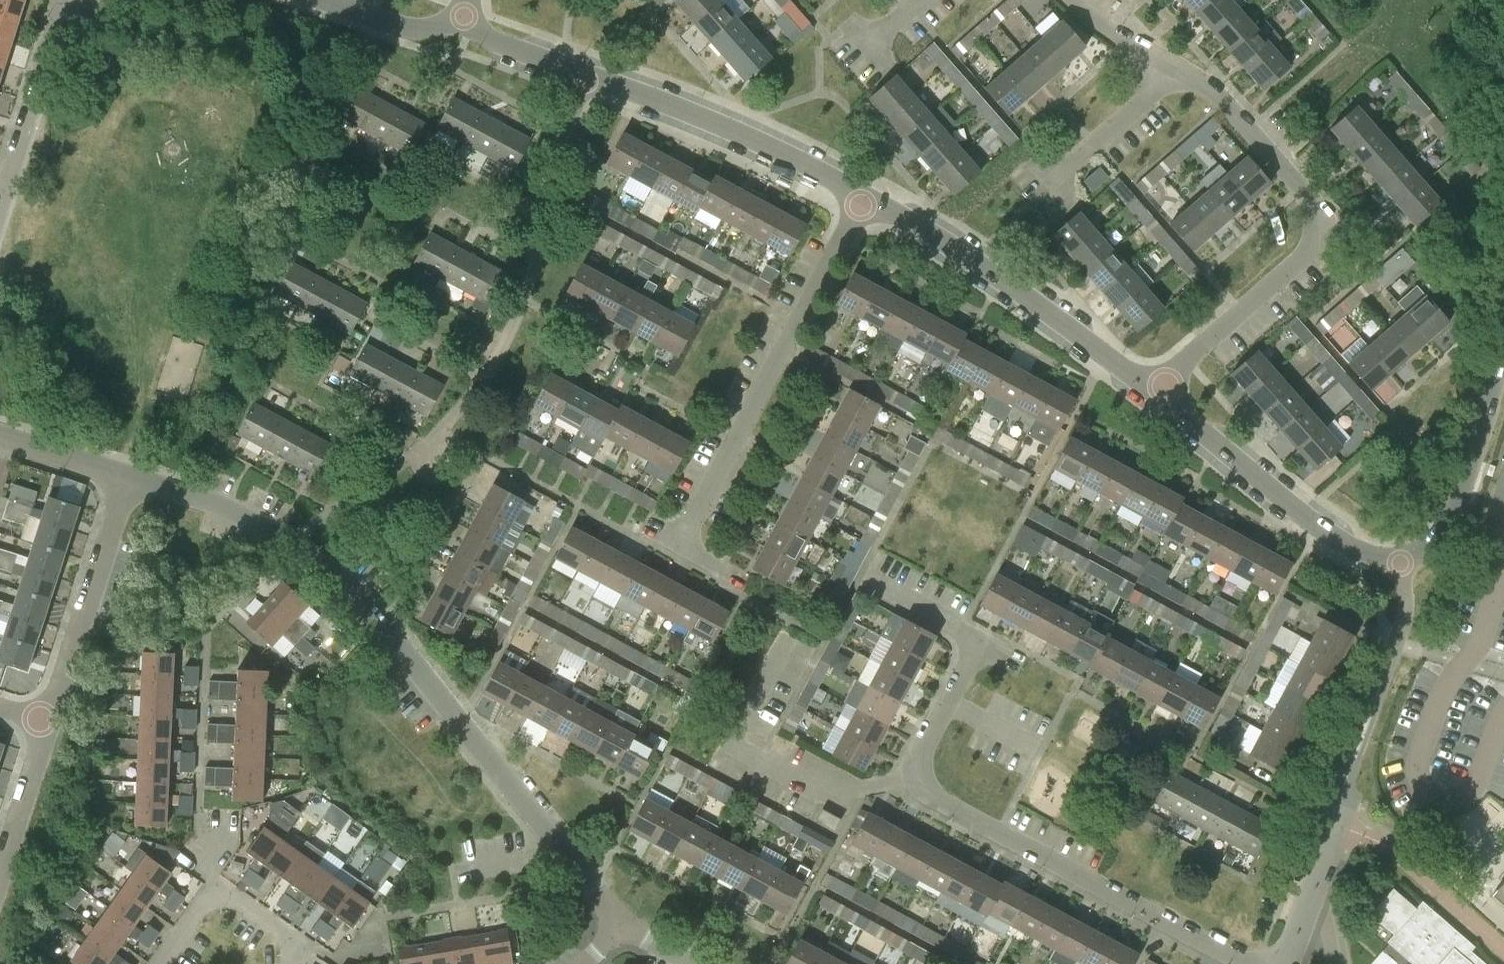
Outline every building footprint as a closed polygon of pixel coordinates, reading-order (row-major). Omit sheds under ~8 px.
[(20,21),(26,0),(0,0),(0,14),(20,21)] [(678,5),(695,24),(721,1),(720,0),(684,0),(678,5)] [(695,24),(712,43),(738,20),(750,10),(742,0),(722,0),(721,1),(695,24)] [(790,0),(773,0),(784,13),(794,4),(790,0)] [(988,17),(996,26),(1015,9),(1008,0),(988,17)] [(1008,0),(1015,9),(1026,0),(1008,0)] [(1197,13),(1212,0),(1186,0),(1197,13)] [(1197,13),(1214,32),(1240,9),(1232,0),(1212,0),(1197,13)] [(1286,3),(1302,22),(1311,13),(1300,0),(1288,0),(1286,3)] [(811,24),(794,4),(784,13),(801,32),(811,24)] [(1240,9),(1214,32),(1231,51),(1257,28),(1240,9)] [(1329,33),(1311,13),(1302,22),(1319,41),(1329,33)] [(0,14),(0,40),(12,44),(20,21),(0,14)] [(977,43),(996,26),(988,17),(969,34),(977,43)] [(738,20),(712,43),(729,62),(755,39),(738,20)] [(1062,20),(1041,39),(1064,65),(1086,46),(1062,20)] [(1257,28),(1231,51),(1247,69),(1273,46),(1257,28)] [(957,59),(977,43),(969,34),(950,50),(957,59)] [(772,58),(755,39),(729,62),(746,81),(772,58)] [(1064,65),(1041,39),(1022,56),(1045,83),(1064,65)] [(5,67),(12,44),(0,40),(0,66),(5,67)] [(924,51),(941,71),(949,63),(932,43),(924,51)] [(1291,66),(1273,46),(1247,69),(1265,89),(1291,66)] [(1045,83),(1022,56),(1003,72),(1026,99),(1045,83)] [(941,71),(957,90),(966,82),(949,63),(941,71)] [(1009,115),(1026,99),(1003,72),(985,88),(1009,115)] [(1387,79),(1404,99),(1412,91),(1395,72),(1387,79)] [(870,98),(887,118),(914,95),(896,75),(888,83),(870,98)] [(957,90),(974,109),(983,101),(966,82),(957,90)] [(333,115),(358,128),(375,98),(349,84),(333,115)] [(1404,99),(1420,118),(1429,110),(1412,91),(1404,99)] [(914,95),(887,118),(904,137),(930,114),(914,95)] [(400,111),(375,98),(358,128),(384,142),(400,111)] [(437,129),(462,142),(479,112),(453,98),(437,129)] [(974,109),(991,128),(1000,120),(983,101),(974,109)] [(1330,130),(1348,149),(1375,126),(1357,106),(1330,130)] [(1420,118),(1437,137),(1446,129),(1429,110),(1420,118)] [(426,125),(400,111),(384,142),(410,156),(426,125)] [(504,125),(479,112),(462,142),(487,156),(504,125)] [(930,114),(904,137),(921,157),(947,133),(930,114)] [(1212,118),(1192,135),(1200,144),(1201,144),(1208,151),(1216,144),(1210,136),(1220,127),(1212,118)] [(1017,140),(1000,120),(991,128),(1008,147),(1017,140)] [(529,139),(504,125),(487,156),(512,170),(529,139)] [(1375,126),(1348,149),(1364,168),(1391,145),(1375,126)] [(1437,137),(1454,156),(1463,149),(1446,129),(1437,137)] [(424,131),(419,141),(428,147),(433,135),(424,131)] [(623,132),(607,164),(629,176),(646,145),(623,132)] [(947,133),(921,157),(937,175),(964,152),(947,133)] [(1173,152),(1181,161),(1200,144),(1192,135),(1173,152)] [(355,138),(351,146),(361,152),(365,143),(355,138)] [(651,188),(668,157),(646,145),(629,176),(651,188)] [(1391,145),(1364,168),(1381,188),(1408,164),(1391,145)] [(1480,168),(1463,149),(1454,156),(1471,176),(1480,168)] [(980,171),(964,152),(937,175),(954,194),(980,171)] [(1154,168),(1162,177),(1181,161),(1173,152),(1154,168)] [(1247,156),(1228,173),(1251,200),(1270,183),(1247,156)] [(673,200),(690,169),(668,157),(651,188),(673,200)] [(1408,164),(1381,188),(1398,207),(1425,183),(1408,164)] [(1099,167),(1083,181),(1091,191),(1108,178),(1099,167)] [(1143,194),(1162,177),(1154,168),(1135,185),(1143,194)] [(699,207),(713,181),(690,169),(673,200),(696,212),(699,207)] [(1209,190),(1232,216),(1251,200),(1228,173),(1209,190)] [(713,181),(699,207),(722,219),(739,188),(716,176),(713,181)] [(1109,186),(1126,205),(1135,197),(1118,178),(1109,186)] [(1441,202),(1425,183),(1398,207),(1414,226),(1441,202)] [(739,188),(722,219),(745,232),(761,200),(739,188)] [(1189,207),(1213,233),(1232,216),(1209,190),(1189,207)] [(583,204),(606,217),(612,206),(589,194),(583,204)] [(1152,216),(1135,197),(1126,205),(1143,224),(1152,216)] [(761,200),(745,232),(766,243),(783,212),(761,200)] [(634,218),(612,206),(606,217),(628,228),(634,218)] [(1192,251),(1213,233),(1189,207),(1169,225),(1192,251)] [(789,256),(806,225),(783,212),(766,243),(789,256)] [(1052,236),(1069,255),(1095,232),(1078,212),(1073,216),(1056,232),(1054,234),(1052,236)] [(1168,235),(1152,216),(1143,224),(1159,243),(1168,235)] [(656,230),(634,218),(628,228),(651,240),(656,230)] [(610,242),(615,231),(603,225),(597,235),(610,242)] [(674,253),(676,248),(679,242),(656,230),(651,240),(674,253)] [(1095,232),(1069,255),(1086,274),(1112,251),(1095,232)] [(414,264),(439,278),(455,247),(430,234),(414,264)] [(1185,254),(1168,235),(1159,243),(1176,262),(1185,254)] [(626,237),(620,247),(633,254),(638,244),(626,237)] [(682,237),(679,242),(676,248),(699,260),(705,250),(682,237)] [(481,261),(455,247),(439,278),(464,291),(481,261)] [(661,256),(649,249),(643,260),(656,266),(661,256)] [(727,262),(705,250),(699,260),(722,272),(727,262)] [(1404,272),(1411,265),(1413,263),(1401,250),(1399,251),(1392,258),(1372,275),(1380,284),(1384,289),(1404,272)] [(1112,251),(1086,274),(1103,293),(1129,270),(1112,251)] [(1202,274),(1185,254),(1176,262),(1193,282),(1202,274)] [(506,275),(481,261),(464,291),(490,305),(506,275)] [(274,292),(299,306),(315,275),(291,262),(274,292)] [(685,269),(672,262),(666,272),(679,279),(685,269)] [(750,274),(727,262),(722,272),(744,284),(750,274)] [(566,294),(589,306),(605,276),(582,264),(566,294)] [(1129,270),(1103,293),(1120,312),(1146,289),(1129,270)] [(836,304),(858,316),(875,285),(852,273),(836,304)] [(744,284),(767,297),(773,286),(750,274),(744,284)] [(341,289),(315,275),(299,306),(324,320),(341,289)] [(1372,275),(1353,292),(1361,301),(1380,284),(1372,275)] [(605,276),(589,306),(611,319),(627,289),(605,276)] [(716,285),(703,278),(698,289),(710,296),(716,285)] [(627,289),(611,319),(633,331),(650,301),(658,286),(647,281),(639,295),(627,289)] [(875,285),(858,316),(879,328),(896,297),(875,285)] [(444,290),(437,286),(432,295),(439,299),(444,290)] [(1397,303),(1406,313),(1429,340),(1449,322),(1417,286),(1397,303)] [(366,302),(341,289),(324,320),(349,334),(366,302)] [(1163,308),(1146,289),(1120,312),(1137,332),(1163,308)] [(1353,292),(1334,309),(1342,317),(1361,301),(1353,292)] [(879,328),(882,329),(876,339),(887,344),(897,350),(902,340),(919,309),(896,297),(879,328)] [(650,301),(633,331),(656,344),(672,313),(650,301)] [(919,309),(902,340),(924,352),(941,321),(919,309)] [(1323,334),(1342,317),(1334,309),(1315,326),(1323,334)] [(695,326),(672,313),(656,344),(678,356),(695,326)] [(1429,340),(1406,313),(1387,330),(1410,356),(1429,340)] [(1287,325),(1304,344),(1313,336),(1296,317),(1287,325)] [(931,366),(935,358),(948,365),(964,334),(941,321),(924,352),(926,353),(922,361),(931,366)] [(1410,356),(1387,330),(1368,347),(1391,373),(1410,356)] [(966,335),(964,334),(948,365),(949,366),(947,371),(967,382),(984,351),(963,340),(966,335)] [(1330,355),(1313,336),(1304,344),(1321,363),(1330,355)] [(349,375),(375,388),(392,357),(366,344),(349,375)] [(808,358),(830,370),(836,360),(813,347),(808,358)] [(1372,390),(1391,373),(1368,347),(1348,364),(1372,390)] [(984,351),(967,382),(989,394),(1006,363),(984,351)] [(1231,374),(1248,394),(1275,370),(1258,351),(1231,374)] [(1346,374),(1330,355),(1321,363),(1337,382),(1346,374)] [(417,371),(392,357),(375,388),(400,402),(417,371)] [(830,370),(852,382),(858,371),(836,360),(830,370)] [(1006,363),(989,394),(1011,406),(1028,375),(1006,363)] [(1275,370),(1248,394),(1265,413),(1291,389),(1275,370)] [(442,384),(417,371),(400,402),(426,415),(442,384)] [(852,382),(874,394),(880,383),(858,371),(852,382)] [(534,404),(557,417),(575,386),(552,373),(534,404)] [(1363,393),(1346,374),(1337,382),(1354,401),(1363,393)] [(1050,387),(1028,375),(1011,406),(1033,418),(1050,387)] [(874,394),(896,406),(902,395),(880,383),(874,394)] [(579,429),(596,398),(575,386),(557,417),(579,429)] [(1050,387),(1033,418),(1024,435),(1048,447),(1074,400),(1072,399),(1050,387)] [(1291,389),(1265,413),(1282,432),(1308,408),(1291,389)] [(848,390),(837,412),(869,429),(880,407),(848,390)] [(1380,412),(1363,393),(1354,401),(1371,420),(1380,412)] [(924,407),(902,395),(896,406),(919,418),(924,407)] [(579,429),(570,445),(593,458),(601,441),(619,410),(596,398),(579,429)] [(237,434),(263,448),(280,417),(254,403),(237,434)] [(605,437),(627,449),(644,417),(622,405),(621,406),(619,410),(601,441),(602,442),(605,437)] [(1308,408),(1282,432),(1298,450),(1324,427),(1308,408)] [(869,429),(837,412),(825,434),(857,451),(869,429)] [(305,430),(280,417),(263,448),(289,461),(305,430)] [(644,417),(627,449),(649,461),(666,429),(644,417)] [(928,436),(936,440),(941,430),(919,418),(914,425),(913,428),(928,436)] [(1342,447),(1324,427),(1298,450),(1315,470),(1342,447)] [(690,442),(666,429),(649,461),(673,474),(690,442)] [(331,444),(305,430),(289,461),(314,475),(331,444)] [(963,442),(941,430),(936,440),(958,452),(963,442)] [(531,452),(536,455),(541,445),(519,433),(513,443),(526,450),(531,452)] [(857,451),(825,434),(813,456),(845,473),(857,451)] [(917,457),(925,443),(910,435),(903,448),(908,451),(907,452),(917,457)] [(563,457),(571,443),(558,436),(550,450),(541,445),(536,455),(540,458),(545,460),(558,467),(563,457)] [(1053,468),(1075,480),(1092,449),(1070,437),(1053,468)] [(986,454),(963,442),(958,452),(980,464),(986,454)] [(1092,449),(1075,480),(1097,492),(1114,461),(1092,449)] [(917,457),(907,452),(896,472),(906,478),(917,457)] [(1008,466),(986,454),(980,464),(1002,476),(1008,466)] [(845,473),(813,456),(802,478),(833,495),(845,473)] [(563,457),(558,467),(561,469),(567,472),(580,480),(583,475),(586,470),(563,457)] [(1114,461),(1097,492),(1119,504),(1136,473),(1114,461)] [(589,464),(586,470),(583,475),(589,478),(594,481),(606,487),(611,477),(589,464)] [(1031,478),(1008,466),(1002,476),(1025,488),(1031,478)] [(906,478),(896,472),(885,494),(895,500),(906,478)] [(1136,473),(1119,504),(1142,516),(1159,485),(1136,473)] [(611,477),(606,487),(610,489),(615,492),(629,499),(634,489),(611,477)] [(833,495),(802,478),(790,500),(821,517),(833,495)] [(493,485),(481,508),(512,525),(525,502),(493,485)] [(1159,485),(1142,516),(1165,529),(1182,498),(1159,485)] [(657,502),(634,489),(629,499),(633,502),(638,505),(651,512),(657,502)] [(895,500),(885,494),(872,518),(882,524),(895,500)] [(33,508),(30,517),(42,521),(73,531),(80,506),(50,497),(45,512),(33,508)] [(1180,503),(1182,498),(1165,529),(1163,534),(1185,546),(1202,515),(1180,503)] [(8,500),(5,509),(30,517),(33,508),(8,500)] [(821,517),(790,500),(778,522),(809,539),(821,517)] [(1026,517),(1048,529),(1054,519),(1032,507),(1026,517)] [(512,525),(481,508),(469,530),(501,547),(512,525)] [(30,517),(5,509),(2,518),(28,526),(30,517)] [(1202,515),(1185,546),(1207,558),(1224,527),(1202,515)] [(28,526),(23,541),(35,544),(65,554),(73,531),(30,517),(28,526)] [(564,523),(559,520),(553,517),(541,540),(552,546),(564,523)] [(882,524),(872,518),(860,541),(870,546),(882,524)] [(1048,529),(1070,541),(1076,530),(1054,519),(1048,529)] [(809,539),(778,522),(765,545),(797,562),(809,539)] [(1022,524),(1017,535),(1040,548),(1046,537),(1022,524)] [(554,558),(577,570),(594,539),(571,527),(554,558)] [(1224,527),(1207,558),(1229,570),(1245,539),(1224,527)] [(501,547),(469,530),(457,552),(489,569),(501,547)] [(1070,541),(1092,553),(1098,542),(1076,530),(1070,541)] [(1063,560),(1068,549),(1046,537),(1040,548),(1063,560)] [(594,539),(577,570),(599,582),(616,551),(594,539)] [(1245,539),(1229,570),(1251,582),(1268,551),(1245,539)] [(540,568),(552,546),(541,540),(529,562),(540,568)] [(870,546),(860,541),(853,552),(848,550),(843,560),(848,562),(848,563),(858,568),(870,546)] [(1092,553),(1114,565),(1120,554),(1098,542),(1092,553)] [(35,544),(28,568),(43,573),(58,577),(61,566),(65,554),(35,544)] [(784,587),(797,562),(765,545),(752,570),(784,587)] [(15,564),(18,554),(0,549),(0,559),(15,564)] [(1085,572),(1091,561),(1068,549),(1063,560),(1085,572)] [(616,551),(599,582),(622,594),(639,563),(616,551)] [(1292,564),(1268,551),(1251,582),(1275,595),(1292,564)] [(489,569),(457,552),(445,574),(477,591),(489,569)] [(1143,566),(1120,554),(1114,565),(1137,577),(1140,571),(1143,566)] [(0,559),(0,570),(12,573),(15,564),(0,559)] [(1107,584),(1113,573),(1091,561),(1085,572),(1107,584)] [(528,590),(540,568),(529,562),(517,585),(528,590)] [(639,563),(622,594),(644,606),(661,575),(639,563)] [(857,570),(847,565),(836,586),(846,591),(857,570)] [(22,584),(20,591),(35,596),(50,601),(54,589),(58,577),(43,573),(28,568),(25,577),(22,584)] [(1137,577),(1135,581),(1158,594),(1163,583),(1140,571),(1137,577)] [(1132,589),(1134,585),(1113,573),(1107,584),(1129,595),(1132,589)] [(477,591),(445,574),(433,597),(465,613),(477,591)] [(980,605),(1002,617),(1018,586),(997,574),(980,605)] [(661,575),(644,606),(667,618),(684,587),(661,575)] [(283,583),(265,604),(301,637),(308,628),(297,618),(309,606),(306,604),(283,583)] [(1158,594),(1180,606),(1186,595),(1163,583),(1158,594)] [(516,613),(528,590),(517,585),(505,607),(516,613)] [(834,612),(846,591),(836,586),(824,607),(834,612)] [(1023,628),(1040,598),(1018,586),(1002,617),(1023,628)] [(684,587),(667,618),(689,631),(706,599),(684,587)] [(1150,612),(1156,602),(1132,589),(1129,595),(1126,599),(1150,612)] [(50,601),(20,591),(13,615),(43,624),(50,601)] [(528,606),(552,619),(558,608),(534,595),(528,606)] [(1180,606),(1203,618),(1209,608),(1186,595),(1180,606)] [(452,637),(465,613),(433,597),(421,620),(452,637)] [(1282,597),(1270,620),(1280,626),(1292,603),(1282,597)] [(1046,641),(1063,610),(1040,598),(1023,628),(1046,641)] [(729,612),(706,599),(689,631),(683,642),(692,647),(698,635),(712,643),(729,612)] [(1156,602),(1150,612),(1173,624),(1178,614),(1156,602)] [(265,604),(246,625),(271,648),(282,636),(294,647),(305,656),(312,647),(309,644),(302,638),(301,637),(265,604)] [(504,635),(516,613),(505,607),(493,629),(504,635)] [(558,608),(552,619),(576,632),(582,621),(579,620),(582,614),(569,607),(566,612),(558,608)] [(1203,618),(1225,630),(1231,620),(1209,608),(1203,618)] [(1092,609),(1085,622),(1068,652),(1090,664),(1107,634),(1114,621),(1092,609)] [(1063,610),(1046,641),(1068,652),(1085,622),(1063,610)] [(519,623),(543,636),(549,626),(525,613),(519,623)] [(937,636),(905,619),(905,620),(893,613),(880,636),(893,643),(924,659),(937,636)] [(1178,614),(1173,624),(1195,636),(1200,626),(1178,614)] [(43,624),(13,615),(5,638),(35,648),(43,624)] [(1254,632),(1231,620),(1225,630),(1248,643),(1254,632)] [(1268,648),(1280,626),(1270,620),(1257,642),(1268,648)] [(1323,620),(1311,643),(1342,660),(1354,637),(1323,620)] [(600,644),(606,634),(582,621),(576,632),(600,644)] [(567,649),(573,639),(549,626),(543,636),(538,645),(550,652),(555,643),(567,649)] [(1200,626),(1195,636),(1217,648),(1223,638),(1200,626)] [(308,628),(301,637),(302,638),(309,644),(316,635),(308,628)] [(492,658),(504,635),(493,629),(481,652),(492,658)] [(349,645),(336,633),(329,642),(341,653),(349,645)] [(624,657),(629,647),(606,634),(600,644),(624,657)] [(1090,669),(1111,680),(1128,649),(1107,638),(1108,634),(1107,634),(1090,664),(1092,665),(1090,669)] [(829,665),(841,643),(831,637),(823,651),(819,659),(829,665)] [(0,655),(0,662),(28,671),(35,648),(5,638),(0,655)] [(1245,650),(1223,638),(1217,648),(1239,660),(1245,650)] [(573,639),(567,649),(591,662),(597,652),(573,639)] [(1256,670),(1268,648),(1257,642),(1245,665),(1256,670)] [(924,659),(893,643),(888,651),(881,666),(912,682),(924,659)] [(1342,660),(1311,643),(1299,665),(1330,682),(1342,660)] [(648,670),(653,660),(629,647),(624,657),(648,670)] [(1128,649),(1111,680),(1133,692),(1150,661),(1128,649)] [(482,693),(505,705),(521,675),(528,662),(505,650),(482,693)] [(597,652),(591,662),(615,675),(621,665),(597,652)] [(142,653),(141,675),(172,676),(173,654),(142,653)] [(817,687),(829,665),(819,659),(807,682),(817,687)] [(671,683),(677,672),(653,660),(648,670),(671,683)] [(869,687),(900,704),(912,682),(881,666),(870,660),(859,681),(869,687)] [(1150,661),(1133,692),(1156,704),(1172,673),(1150,661)] [(1178,716),(1195,685),(1200,675),(1178,663),(1172,673),(1156,704),(1178,716)] [(621,665),(615,675),(639,688),(645,678),(621,665)] [(1244,693),(1256,670),(1245,665),(1233,687),(1244,693)] [(1330,682),(1299,665),(1287,687),(1318,704),(1330,682)] [(184,675),(198,676),(198,666),(185,666),(184,675)] [(231,801),(261,802),(267,672),(236,671),(231,787),(231,801)] [(701,685),(677,672),(671,683),(695,696),(701,685)] [(140,697),(171,698),(172,676),(141,675),(140,697)] [(198,676),(184,675),(184,685),(197,686),(198,676)] [(527,717),(543,686),(521,675),(505,705),(527,717)] [(639,688),(655,697),(660,686),(645,678),(639,688)] [(229,681),(209,681),(209,698),(228,698),(229,681)] [(805,710),(817,687),(807,682),(795,704),(805,710)] [(1220,699),(1195,685),(1178,716),(1203,729),(1220,699)] [(543,686),(527,717),(549,729),(566,699),(543,686)] [(573,686),(566,699),(549,729),(571,741),(588,710),(595,698),(573,686)] [(900,704),(869,687),(857,710),(888,727),(900,704)] [(1232,715),(1244,693),(1233,687),(1221,709),(1232,715)] [(1318,704),(1287,687),(1275,709),(1306,726),(1318,704)] [(683,699),(676,695),(671,705),(687,714),(697,697),(687,692),(683,699)] [(139,718),(170,720),(171,698),(140,697),(139,718)] [(97,699),(96,710),(106,711),(106,699),(97,699)] [(793,732),(805,710),(795,704),(782,727),(793,732)] [(182,719),(196,720),(196,710),(183,709),(182,719)] [(1219,738),(1232,715),(1221,709),(1209,732),(1219,738)] [(1306,726),(1275,709),(1263,731),(1294,749),(1306,726)] [(588,710),(571,741),(594,754),(611,723),(588,710)] [(888,727),(857,710),(846,732),(877,749),(888,727)] [(138,740),(169,741),(170,720),(139,718),(138,740)] [(196,720),(182,719),(182,729),(195,730),(196,720)] [(611,723),(594,754),(616,766),(633,735),(611,723)] [(227,725),(207,724),(206,742),(226,743),(227,725)] [(1281,772),(1294,749),(1263,731),(1250,755),(1281,772)] [(864,772),(877,749),(846,732),(833,755),(864,772)] [(650,735),(646,742),(633,735),(616,766),(639,778),(655,748),(662,751),(666,744),(650,735)] [(138,740),(137,761),(168,763),(180,763),(181,753),(181,750),(169,750),(169,741),(138,740)] [(96,741),(96,756),(110,756),(110,741),(96,741)] [(181,753),(180,763),(194,764),(194,753),(181,753)] [(664,765),(687,777),(693,766),(670,754),(664,765)] [(136,783),(168,784),(168,763),(137,761),(137,781),(136,783)] [(194,773),(194,764),(180,763),(180,772),(194,773)] [(693,766),(687,777),(709,789),(715,779),(704,772),(693,766)] [(225,768),(205,767),(205,786),(225,787),(225,768)] [(1155,802),(1180,816),(1197,785),(1172,771),(1155,802)] [(732,801),(738,791),(715,779),(709,789),(704,799),(724,810),(729,800),(732,801)] [(167,804),(167,795),(168,784),(136,783),(137,781),(120,781),(119,803),(136,804),(136,805),(167,806),(167,804)] [(1180,816),(1206,830),(1222,799),(1197,785),(1180,816)] [(755,814),(760,803),(738,791),(732,801),(755,814)] [(192,796),(167,795),(167,804),(178,805),(178,806),(192,807),(192,796)] [(1206,830),(1231,844),(1248,813),(1222,799),(1206,830)] [(629,830),(652,843),(668,813),(646,800),(629,830)] [(270,819),(246,853),(253,859),(248,866),(257,873),(263,865),(264,866),(281,842),(292,826),(301,814),(284,801),(269,804),(270,819)] [(777,826),(783,815),(760,803),(755,814),(777,826)] [(166,828),(167,806),(136,805),(135,827),(166,828)] [(192,816),(192,807),(178,806),(178,815),(192,816)] [(840,819),(822,809),(816,821),(834,831),(840,819)] [(668,813),(652,843),(674,855),(690,825),(668,813)] [(1248,813),(1231,844),(1256,857),(1273,826),(1248,813)] [(851,844),(872,855),(889,825),(868,814),(851,844)] [(800,838),(806,827),(783,815),(777,826),(800,838)] [(690,825),(674,855),(697,867),(713,837),(716,832),(707,827),(704,832),(690,825)] [(889,825),(872,855),(894,867),(911,837),(889,825)] [(806,827),(800,838),(794,849),(804,854),(810,843),(827,853),(833,842),(806,827)] [(126,844),(113,835),(103,849),(116,858),(126,844)] [(713,837),(697,867),(719,879),(735,849),(713,837)] [(911,837),(894,867),(917,879),(933,849),(911,837)] [(281,842),(264,866),(281,878),(298,854),(281,842)] [(298,854),(281,878),(290,885),(284,894),(292,899),(298,891),(316,867),(324,856),(306,843),(298,854)] [(135,853),(128,863),(128,869),(134,873),(158,891),(159,891),(168,897),(174,889),(175,888),(165,882),(171,873),(165,869),(172,859),(178,851),(157,845),(148,857),(147,856),(141,852),(135,853)] [(376,855),(364,872),(379,883),(391,866),(399,871),(405,862),(383,846),(376,855)] [(735,849),(719,879),(741,892),(757,861),(735,849)] [(939,891),(955,860),(933,849),(917,879),(939,891)] [(1227,855),(1223,862),(1232,867),(1236,859),(1227,855)] [(961,903),(978,872),(955,860),(939,891),(961,903)] [(757,861),(741,892),(763,903),(779,873),(757,861)] [(298,891),(292,899),(300,905),(306,896),(316,903),(333,879),(316,867),(298,891)] [(249,869),(241,880),(249,886),(257,875),(249,869)] [(800,869),(793,881),(779,873),(763,903),(787,916),(803,886),(802,886),(808,874),(800,869)] [(985,915),(1001,885),(978,872),(961,903),(985,915)] [(134,873),(121,891),(146,909),(158,891),(134,873)] [(257,875),(249,886),(257,892),(265,880),(257,875)] [(827,888),(849,900),(855,889),(832,877),(827,888)] [(333,879),(316,903),(333,916),(350,892),(333,879)] [(333,916),(327,925),(335,930),(336,931),(342,922),(351,929),(368,905),(367,904),(374,894),(358,881),(350,892),(333,916)] [(1491,895),(1503,906),(1503,881),(1491,895)] [(987,912),(1009,924),(1025,894),(1003,882),(1002,885),(1001,885),(985,915),(985,916),(987,912)] [(75,910),(86,894),(77,887),(65,904),(75,910)] [(168,897),(168,898),(178,906),(185,897),(174,889),(168,897)] [(855,889),(849,900),(871,912),(877,901),(855,889)] [(1470,952),(1474,947),(1422,901),(1416,909),(1393,889),(1370,914),(1394,933),(1390,938),(1392,940),(1411,956),(1420,963),(1484,963),(1470,952)] [(121,891),(109,909),(133,926),(146,909),(121,891)] [(284,894),(276,905),(284,910),(292,899),(284,894)] [(1025,894),(1009,924),(1031,936),(1047,906),(1025,894)] [(817,905),(840,917),(846,907),(823,895),(817,905)] [(173,913),(178,906),(168,898),(163,905),(173,913)] [(292,899),(284,910),(292,916),(300,905),(292,899)] [(877,901),(871,912),(893,924),(899,913),(877,901)] [(1054,948),(1070,918),(1047,906),(1031,936),(1054,948)] [(63,907),(55,918),(63,924),(71,913),(63,907)] [(868,919),(846,907),(840,917),(863,929),(868,919)] [(109,909),(96,927),(121,944),(128,934),(138,941),(143,933),(133,926),(109,909)] [(899,913),(893,924),(915,936),(921,925),(899,913)] [(1070,918),(1054,948),(1076,960),(1092,929),(1070,918)] [(319,919),(311,930),(319,935),(327,925),(319,919)] [(890,931),(868,919),(863,929),(885,941),(890,931)] [(149,924),(143,933),(153,941),(160,932),(149,924)] [(327,925),(319,935),(327,941),(335,930),(327,925)] [(921,925),(915,936),(937,947),(943,937),(921,925)] [(84,944),(108,962),(109,960),(114,963),(121,963),(125,959),(115,952),(121,944),(96,927),(84,944)] [(1076,960),(1084,963),(1102,963),(1114,941),(1092,929),(1076,960)] [(913,943),(890,931),(885,941),(907,953),(913,943)] [(478,937),(483,963),(511,963),(506,932),(478,937)] [(143,933),(138,941),(148,948),(153,941),(143,933)] [(451,942),(455,963),(483,963),(478,937),(451,942)] [(943,937),(937,947),(959,959),(962,954),(965,949),(943,937)] [(823,952),(800,940),(787,963),(816,963),(823,952)] [(1392,940),(1387,946),(1381,953),(1379,956),(1375,961),(1372,963),(1405,963),(1411,956),(1392,940)] [(823,952),(816,963),(845,963),(851,954),(829,941),(823,952)] [(1114,941),(1102,963),(1133,963),(1138,954),(1114,941)] [(424,946),(427,963),(455,963),(451,942),(424,946)] [(913,943),(907,953),(927,963),(931,963),(935,955),(913,943)] [(71,962),(73,963),(106,963),(108,962),(84,944),(71,962)] [(396,951),(397,957),(398,963),(427,963),(424,946),(396,951)] [(845,963),(870,963),(851,954),(845,963)] [(962,954),(959,959),(956,963),(981,963),(962,954)]
